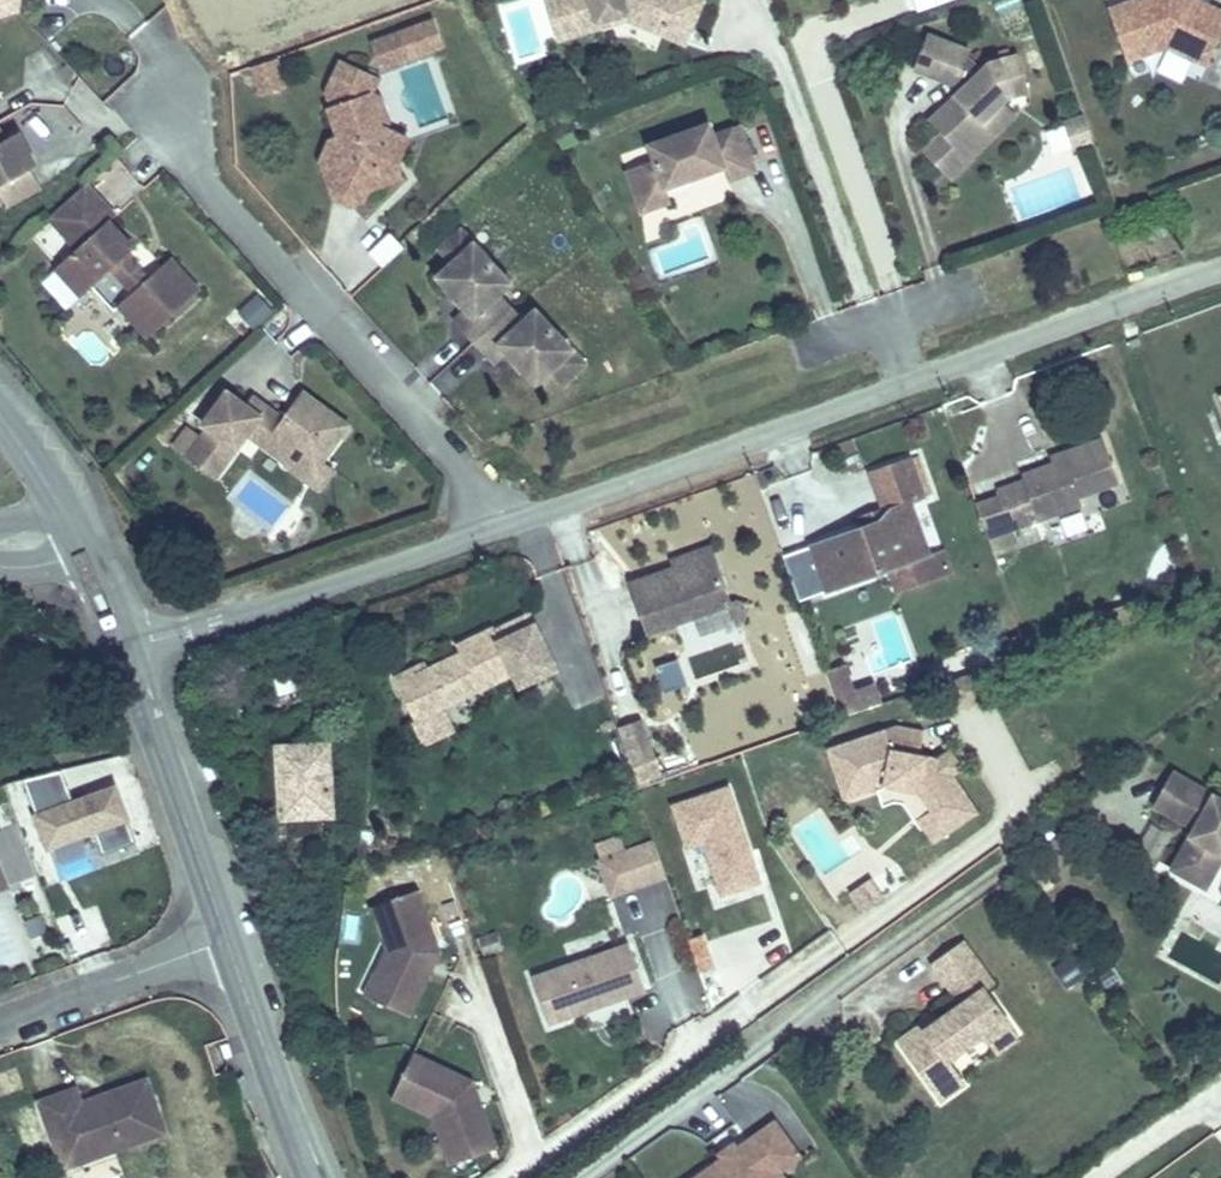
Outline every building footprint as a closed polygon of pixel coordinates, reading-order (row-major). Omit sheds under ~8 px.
[(22,0),(0,0),(0,15),(23,6),(22,0)] [(560,24),(573,20),(576,32),(634,15),(699,40),(714,4),(705,0),(553,0),(560,24)] [(907,9),(963,0),(906,0),(907,9)] [(1173,0),(1152,0),(1108,15),(1127,66),(1168,52),(1207,71),(1220,41),(1220,19),(1183,9),(1174,5),(1173,0)] [(1186,0),(1173,0),(1174,5),(1183,9),(1187,0),(1186,0)] [(573,20),(560,24),(566,43),(637,23),(696,48),(699,40),(634,15),(576,32),(573,20)] [(446,43),(436,18),(404,31),(414,55),(446,43)] [(414,55),(404,31),(377,41),(387,66),(414,55)] [(925,41),(912,74),(955,90),(967,62),(969,57),(925,41)] [(938,137),(957,156),(996,119),(992,114),(1005,102),(1026,96),(1016,61),(987,69),(980,77),(967,62),(955,90),(960,95),(928,126),(938,137)] [(381,78),(345,62),(332,91),(345,98),(347,103),(334,109),(345,137),(350,149),(335,155),(348,190),(370,201),(376,188),(408,176),(403,162),(399,152),(408,134),(391,126),(387,124),(375,94),(376,91),(381,78)] [(286,91),(278,67),(252,75),(260,99),(286,91)] [(345,98),(332,91),(334,109),(347,103),(345,98)] [(385,95),(376,91),(375,94),(387,124),(391,126),(395,119),(385,95)] [(957,156),(938,137),(920,155),(948,184),(1018,115),(1005,102),(992,114),(996,119),(957,156)] [(1095,147),(1085,120),(1064,127),(1074,154),(1095,147)] [(642,173),(651,199),(680,189),(705,180),(701,171),(715,167),(718,176),(737,169),(742,182),(769,173),(753,127),(728,136),(724,124),(663,145),(670,163),(642,173)] [(20,141),(11,146),(2,129),(0,130),(0,196),(4,194),(14,212),(49,193),(39,175),(20,141)] [(415,137),(408,134),(399,152),(403,162),(415,137)] [(350,149),(345,137),(336,140),(328,161),(341,196),(359,204),(370,201),(348,190),(335,155),(350,149)] [(45,172),(26,138),(20,141),(39,175),(45,172)] [(715,167),(701,171),(705,180),(718,176),(715,167)] [(121,218),(93,187),(54,222),(83,254),(61,273),(88,302),(119,274),(140,297),(126,311),(155,342),(208,295),(177,262),(156,281),(134,258),(141,252),(115,224),(121,218)] [(680,189),(651,199),(656,213),(685,203),(680,189)] [(470,228),(451,247),(464,260),(483,241),(470,228)] [(384,269),(405,247),(390,232),(369,254),(384,269)] [(520,278),(483,241),(464,260),(449,274),(463,289),(472,298),(479,306),(466,319),(505,359),(519,346),(527,354),(535,362),(550,378),(565,363),(583,345),(547,306),(537,316),(510,288),(520,278)] [(472,298),(463,289),(459,294),(468,302),(472,298)] [(259,292),(233,312),(250,333),(275,313),(259,292)] [(597,358),(583,345),(565,363),(578,377),(597,358)] [(535,362),(527,354),(522,358),(531,366),(535,362)] [(362,425),(315,392),(296,419),(278,407),(269,422),(256,413),(259,407),(238,393),(215,427),(220,430),(200,460),(229,480),(249,450),(245,447),(256,430),(261,433),(303,462),(312,449),(335,464),(337,460),(362,425)] [(1208,402),(1220,432),(1220,397),(1208,402)] [(265,399),(259,407),(256,413),(269,422),(278,407),(265,399)] [(249,450),(261,433),(256,430),(245,447),(249,450)] [(987,507),(967,514),(983,555),(1005,547),(1001,538),(1068,514),(1065,502),(1111,485),(1092,438),(1058,451),(1061,459),(1011,477),(1014,488),(996,495),(996,497),(985,502),(987,507)] [(350,469),(337,460),(335,464),(312,449),(303,462),(300,466),(335,490),(350,469)] [(875,530),(801,559),(816,602),(918,563),(899,514),(919,508),(905,470),(870,483),(883,518),(875,530)] [(1062,537),(1087,534),(1085,515),(1060,517),(1062,537)] [(708,561),(632,591),(650,638),(726,608),(708,561)] [(402,734),(512,682),(518,694),(552,677),(526,623),(493,639),(489,632),(451,649),(458,664),(410,685),(406,677),(382,688),(402,734)] [(820,677),(838,724),(861,717),(855,700),(844,669),(820,677)] [(855,700),(861,717),(878,711),(871,696),(855,700)] [(668,780),(645,719),(625,728),(647,787),(668,780)] [(924,756),(929,732),(901,726),(849,744),(853,757),(835,763),(848,801),(883,789),(897,785),(919,789),(940,820),(927,829),(938,846),(983,815),(959,778),(945,757),(940,760),(939,758),(924,756)] [(849,744),(831,750),(835,763),(853,757),(849,744)] [(322,825),(321,748),(266,750),(268,825),(322,825)] [(955,750),(945,757),(959,778),(969,772),(955,750)] [(82,788),(134,781),(131,754),(89,760),(91,775),(81,776),(82,788)] [(61,807),(49,775),(14,784),(39,851),(85,834),(94,858),(127,845),(106,789),(61,807)] [(1180,776),(1161,810),(1200,833),(1177,873),(1211,892),(1220,875),(1220,800),(1180,776)] [(927,829),(940,820),(919,789),(897,785),(883,789),(888,807),(899,803),(909,805),(925,830),(927,829)] [(766,889),(733,786),(671,806),(703,909),(766,889)] [(136,841),(152,837),(142,801),(127,805),(136,841)] [(666,882),(655,848),(600,867),(611,902),(666,882)] [(13,882),(7,868),(0,871),(0,887),(13,882)] [(887,893),(874,873),(853,887),(866,907),(887,893)] [(414,895),(365,912),(380,956),(386,974),(370,1005),(406,1023),(425,983),(422,973),(432,969),(436,960),(414,895)] [(674,927),(655,948),(681,972),(700,950),(674,927)] [(967,945),(936,968),(964,1007),(940,1024),(927,1033),(924,1028),(901,1044),(942,1104),(965,1088),(949,1064),(985,1039),(990,1045),(1012,1028),(987,993),(996,986),(967,945)] [(629,949),(529,984),(546,1030),(582,1017),(580,1011),(596,1005),(598,1012),(644,996),(629,949)] [(1073,951),(1052,966),(1069,989),(1090,973),(1073,951)] [(386,974),(380,956),(358,999),(370,1005),(386,974)] [(432,969),(422,973),(425,983),(432,969)] [(698,969),(675,977),(687,1010),(710,1002),(698,969)] [(596,1005),(580,1011),(582,1017),(598,1012),(596,1005)] [(940,1024),(936,1019),(924,1028),(927,1033),(940,1024)] [(1012,1028),(990,1045),(998,1057),(1021,1041),(1012,1028)] [(447,1131),(459,1167),(496,1154),(480,1110),(470,1105),(475,1095),(471,1086),(409,1056),(386,1100),(429,1122),(447,1131)] [(36,1095),(59,1155),(91,1141),(95,1153),(162,1124),(143,1071),(83,1097),(75,1078),(36,1095)] [(480,1110),(475,1095),(470,1105),(480,1110)] [(447,1131),(429,1122),(447,1171),(459,1167),(447,1131)] [(798,1166),(771,1129),(733,1155),(732,1156),(735,1159),(724,1167),(722,1164),(721,1164),(701,1177),(781,1177),(798,1166)] [(91,1141),(59,1155),(64,1167),(95,1153),(91,1141)] [(735,1159),(732,1156),(733,1155),(730,1151),(717,1160),(721,1164),(722,1164),(724,1167),(735,1159)]
